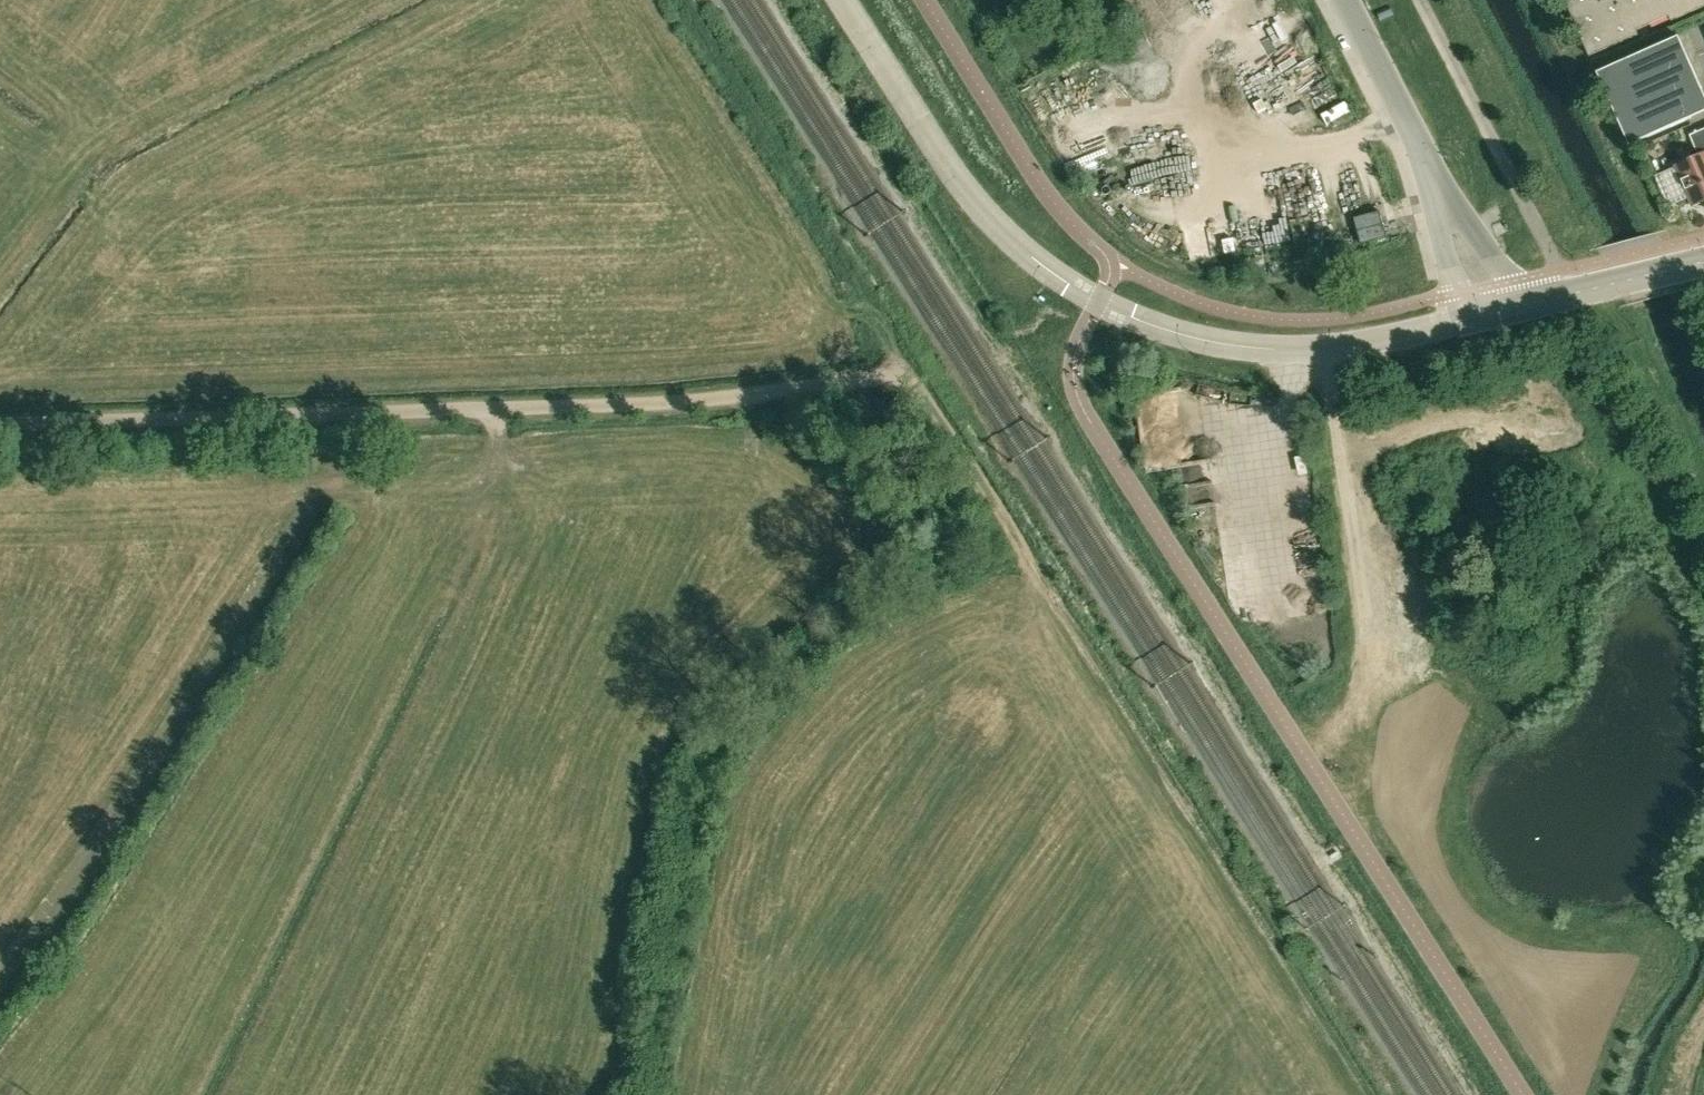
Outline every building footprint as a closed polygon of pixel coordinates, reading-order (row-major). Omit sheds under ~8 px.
[(1589,55),(1638,34),(1636,29),(1669,15),(1671,20),(1703,6),(1703,0),(1566,0),(1589,55)] [(1679,36),(1597,72),(1630,145),(1692,118),(1689,111),(1696,92),(1703,89),(1679,36)] [(1676,165),(1693,206),(1703,201),(1703,129),(1690,135),(1699,155),(1676,165)] [(1387,237),(1380,211),(1354,218),(1361,244),(1387,237)]
